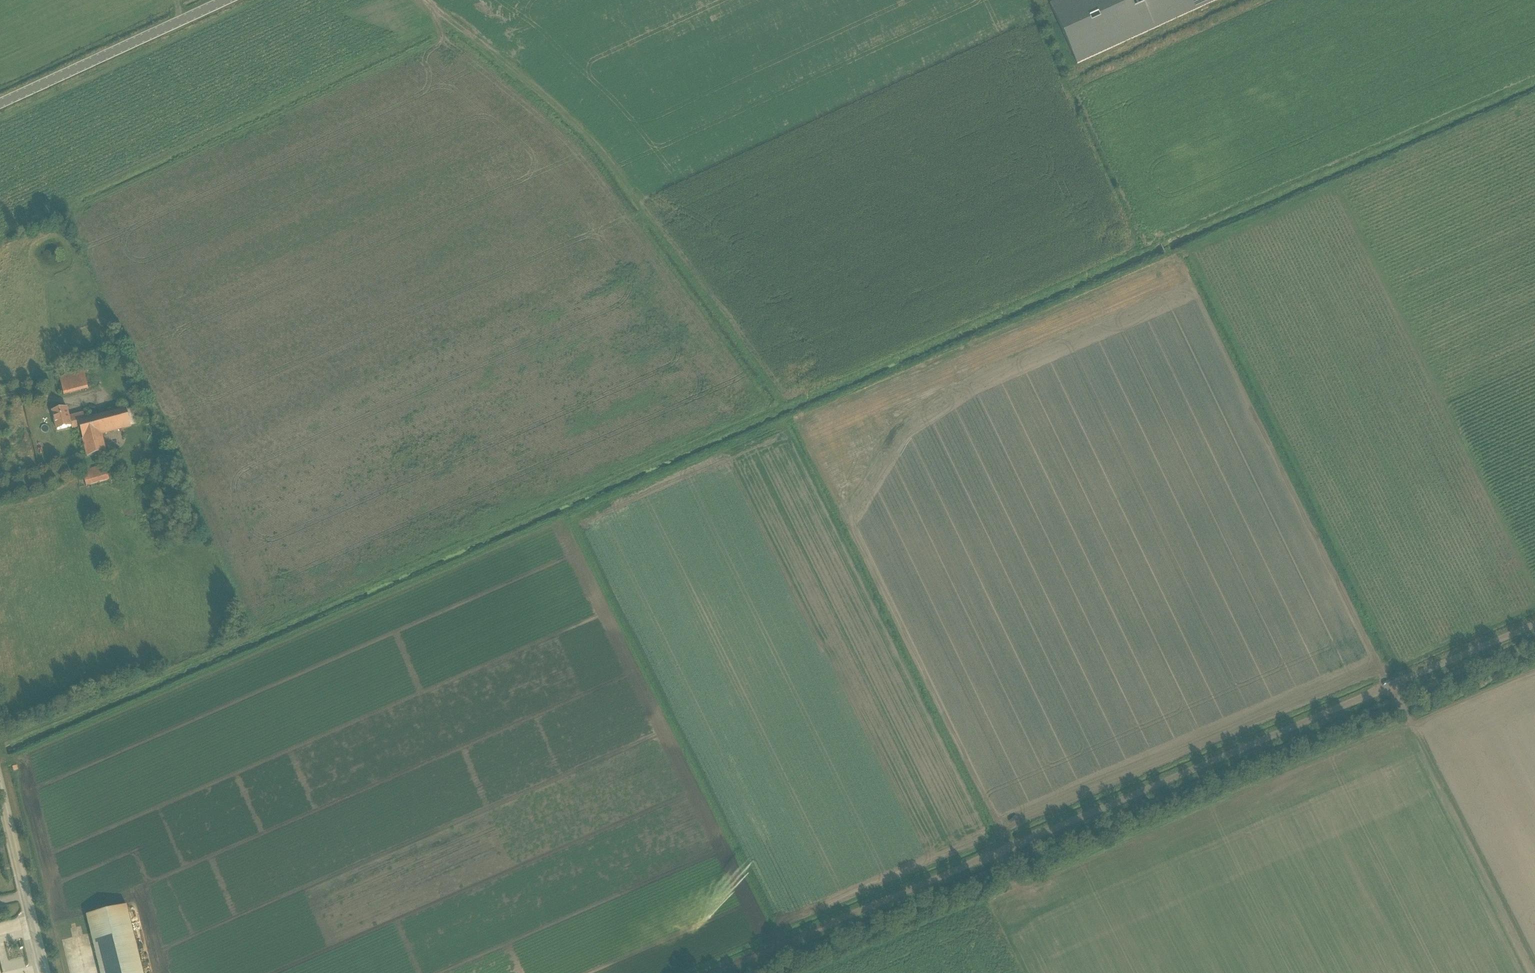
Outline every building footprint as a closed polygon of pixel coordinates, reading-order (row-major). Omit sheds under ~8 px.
[(1078,65),(1220,0),(1059,0),(1050,4),(1078,65)] [(65,396),(71,395),(66,376),(59,377),(65,396)] [(88,457),(97,454),(106,452),(102,434),(132,427),(131,426),(137,424),(133,407),(127,409),(86,420),(84,413),(70,416),(68,408),(52,412),(57,430),(72,427),(73,429),(80,427),(88,457)] [(82,471),(86,486),(86,487),(109,481),(105,465),(82,471)] [(126,906),(87,916),(101,972),(142,972),(126,906)]
